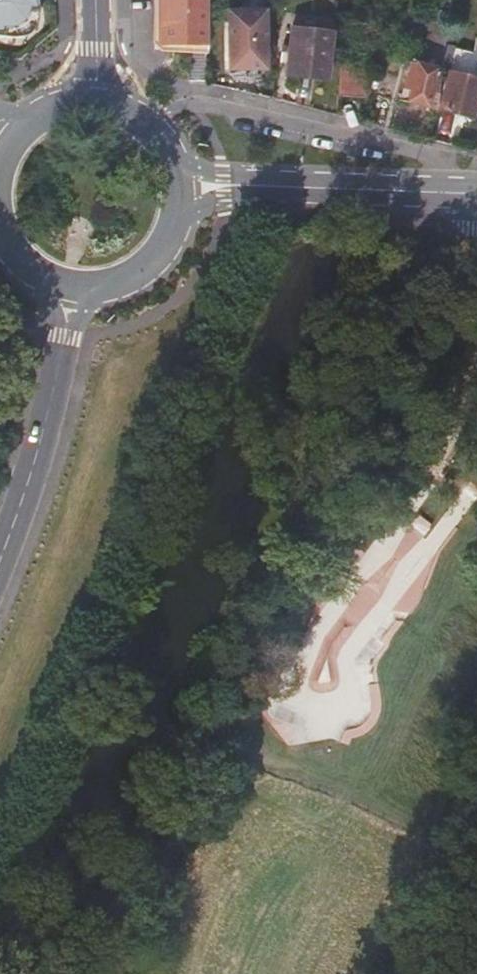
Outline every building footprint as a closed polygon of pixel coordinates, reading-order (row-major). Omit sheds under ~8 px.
[(12,38),(36,20),(35,0),(0,0),(0,36),(12,38)] [(209,45),(209,43),(209,9),(209,0),(163,0),(164,34),(174,44),(209,45)] [(229,13),(230,50),(230,70),(266,70),(264,50),(264,13),(229,13)] [(36,24),(36,20),(12,38),(15,38),(19,38),(22,38),(26,36),(29,34),(32,31),(35,28),(36,24)] [(284,78),(325,80),(328,34),(286,32),(284,78)] [(407,103),(425,107),(436,70),(410,63),(403,89),(410,92),(407,103)] [(337,98),(361,100),(363,68),(339,67),(337,90),(337,98)] [(436,111),(468,116),(474,81),(442,75),(436,111)]
